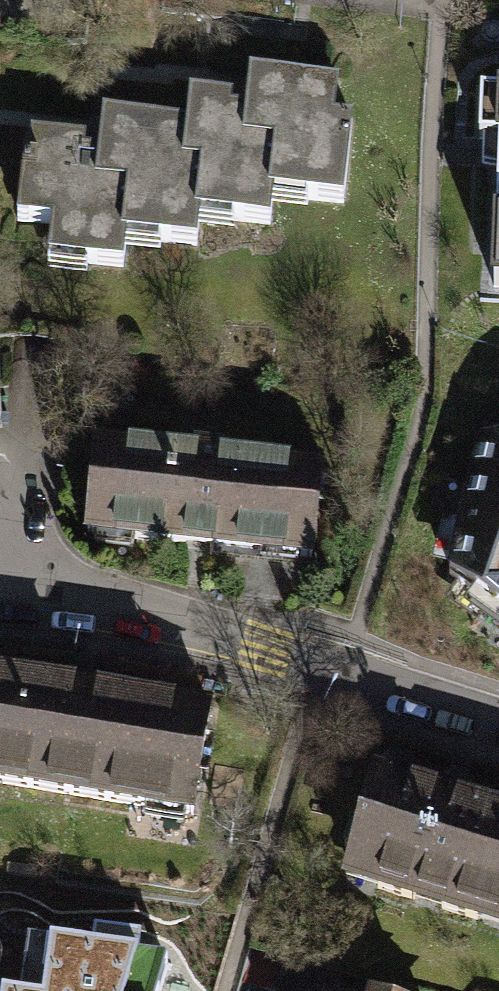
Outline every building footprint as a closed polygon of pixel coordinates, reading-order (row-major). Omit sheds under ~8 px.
[(189,103),(186,129),(182,176),(205,178),(199,234),(270,241),(273,208),(345,215),(357,90),(250,79),(247,108),(189,103)] [(487,308),(498,309),(498,103),(495,103),(487,308)] [(197,256),(199,234),(205,178),(182,176),(186,129),(103,120),(100,149),(27,141),(18,231),(53,235),(49,274),(124,281),(127,249),(197,256)] [(477,439),(447,575),(498,611),(498,439),(477,439)] [(310,473),(87,448),(78,533),(301,558),(310,473)] [(0,678),(0,784),(183,814),(200,711),(0,678)] [(475,928),(498,850),(498,799),(377,761),(338,886),(475,928)] [(475,928),(498,936),(498,850),(475,928)] [(27,945),(22,990),(155,990),(162,966),(27,945)]
